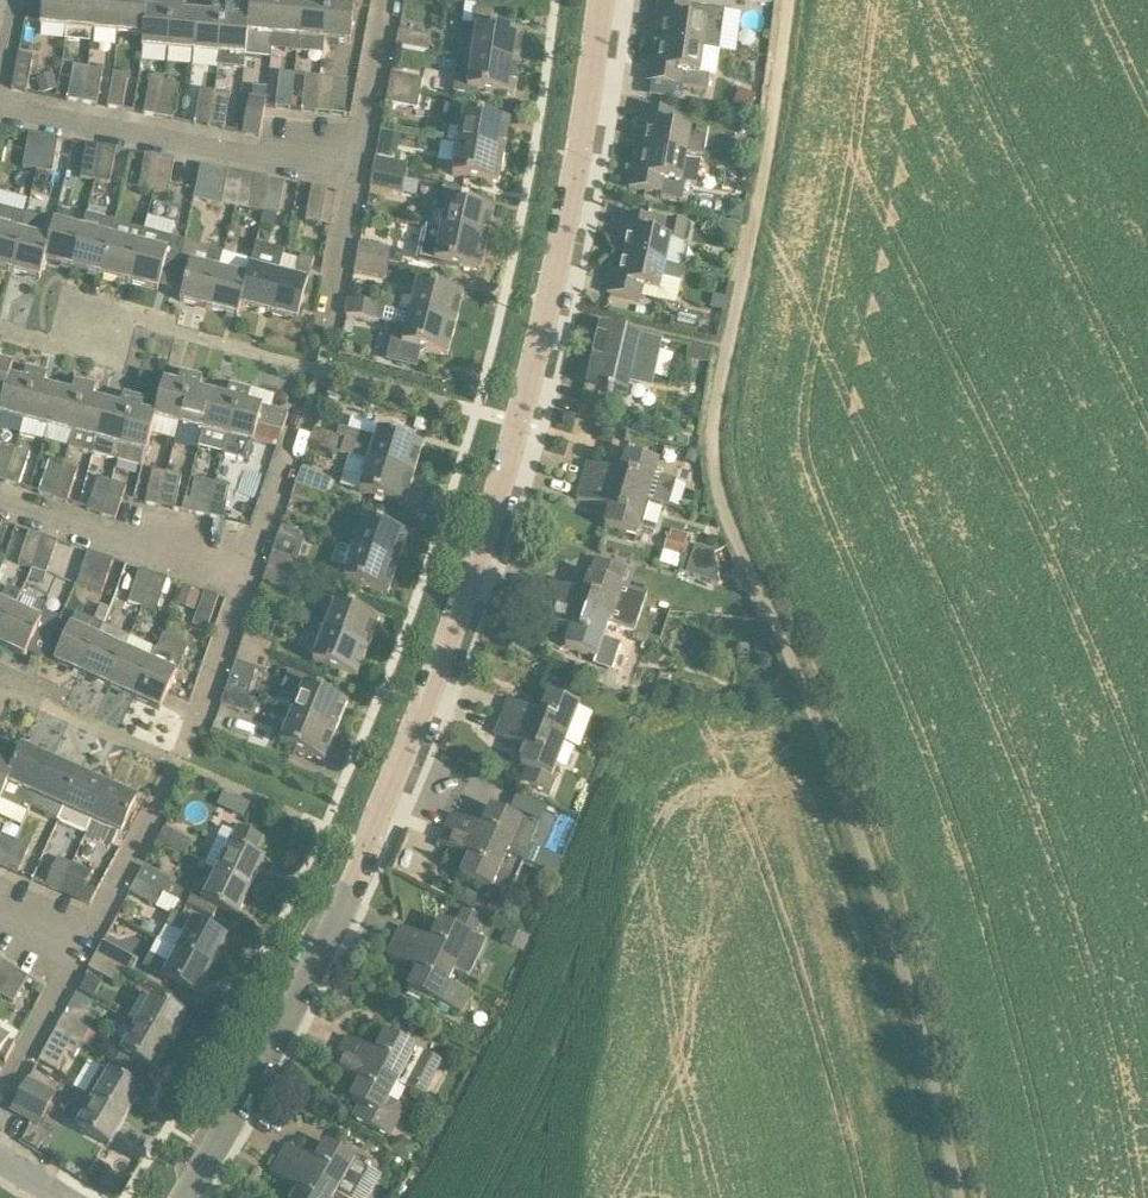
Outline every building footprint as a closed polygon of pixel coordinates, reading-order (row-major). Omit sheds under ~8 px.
[(26,21),(40,24),(40,29),(66,31),(69,0),(42,0),(42,3),(30,1),(26,21)] [(92,34),(95,0),(69,0),(66,31),(66,41),(91,43),(92,34)] [(92,34),(118,36),(121,0),(95,0),(92,34)] [(118,36),(142,38),(143,38),(145,12),(146,12),(147,0),(121,0),(118,36)] [(247,36),(245,57),(270,60),(271,51),(272,38),(275,0),(250,0),(248,21),(249,21),(247,36)] [(272,38),(271,51),(296,53),(301,2),(288,1),(288,0),(275,0),(272,38)] [(301,2),(296,53),(323,56),(324,43),(328,0),(317,0),(317,4),(301,2)] [(324,43),(351,45),(354,7),(339,6),(340,0),(328,0),(324,43)] [(160,13),(146,12),(145,12),(143,38),(142,38),(141,50),(168,53),(173,2),(161,1),(160,13)] [(168,53),(194,55),(197,17),(182,15),(184,3),(173,2),(168,53)] [(704,51),(719,53),(725,12),(658,3),(655,26),(664,27),(662,45),(704,51)] [(194,55),(219,58),(224,7),(213,6),(212,18),(197,17),(194,55)] [(245,60),(245,57),(247,36),(249,21),(248,21),(234,20),(235,8),(224,7),(219,58),(245,60)] [(463,38),(460,57),(460,58),(522,67),(522,66),(519,65),(523,35),(490,30),(493,14),(475,11),(473,29),(476,29),(475,40),(463,38)] [(428,53),(431,38),(399,32),(396,47),(428,53)] [(708,93),(710,79),(700,77),(704,51),(662,45),(659,62),(650,61),(647,84),(708,93)] [(27,94),(33,60),(18,57),(11,91),(27,94)] [(460,57),(458,57),(453,93),(477,97),(478,92),(514,97),(518,67),(522,67),(460,58),(460,57)] [(74,67),(67,101),(82,104),(89,70),(74,67)] [(219,80),(238,81),(238,68),(219,67),(219,80)] [(82,104),(96,107),(103,73),(89,70),(82,104)] [(276,109),(291,111),(294,76),(279,74),(276,109)] [(107,108),(122,112),(129,78),(113,75),(107,108)] [(420,97),(423,81),(391,75),(388,91),(420,97)] [(41,94),(57,90),(52,76),(37,80),(41,94)] [(316,113),(320,79),(305,78),(301,112),(316,113)] [(320,79),(316,113),(344,117),(348,82),(320,79)] [(150,82),(144,116),(158,118),(164,85),(150,82)] [(158,118),(173,121),(179,87),(164,85),(158,118)] [(253,88),(252,101),(266,103),(267,89),(253,88)] [(209,128),(215,94),(201,91),(194,125),(209,128)] [(385,105),(417,111),(420,97),(388,91),(385,105)] [(754,97),(741,92),(735,106),(749,112),(754,97)] [(209,128),(224,131),(230,97),(215,94),(209,128)] [(259,137),(266,103),(252,101),(248,100),(241,134),(259,137)] [(475,112),(445,107),(445,108),(447,109),(444,128),(463,132),(461,146),(455,145),(454,145),(504,154),(510,123),(474,117),(475,112)] [(645,151),(687,159),(688,155),(704,158),(707,139),(691,136),(692,133),(675,130),(678,115),(643,109),(639,132),(648,134),(645,151)] [(380,134),(375,157),(394,161),(399,138),(380,134)] [(37,172),(44,138),(29,135),(23,169),(37,172)] [(44,138),(37,172),(52,175),(58,140),(44,138)] [(504,154),(454,145),(454,146),(460,147),(458,161),(455,161),(452,177),(499,185),(504,154)] [(80,180),(95,183),(101,148),(86,146),(80,180)] [(110,186),(116,151),(101,148),(95,183),(110,186)] [(629,190),(680,199),(687,159),(645,151),(642,168),(633,167),(629,190)] [(138,191),(153,193),(159,159),(145,157),(138,191)] [(159,159),(153,193),(168,196),(174,162),(159,159)] [(408,166),(375,160),(373,174),(405,181),(408,166)] [(195,200),(235,209),(242,175),(201,167),(195,200)] [(405,181),(373,174),(370,189),(402,195),(405,181)] [(242,175),(235,209),(263,214),(269,180),(242,175)] [(278,217),(286,183),(269,180),(263,214),(278,217)] [(327,191),(312,188),(306,222),(321,225),(327,191)] [(22,213),(25,200),(0,193),(0,208),(22,213)] [(440,233),(486,243),(493,211),(447,201),(440,233)] [(742,221),(745,206),(730,203),(727,218),(742,221)] [(11,273),(22,234),(27,215),(0,208),(0,270),(11,273)] [(39,281),(44,263),(54,223),(27,215),(22,234),(11,273),(39,281)] [(628,241),(624,259),(665,267),(671,241),(685,244),(689,224),(648,216),(647,220),(624,215),(619,238),(628,241)] [(87,217),(83,230),(73,270),(101,278),(116,224),(87,217)] [(44,263),(73,270),(83,230),(54,223),(44,263)] [(144,232),(116,224),(101,278),(130,286),(144,232)] [(418,263),(435,267),(435,263),(480,273),(486,243),(440,233),(426,230),(418,263)] [(184,243),(144,232),(130,286),(157,293),(166,260),(179,263),(184,244),(184,243)] [(179,303),(209,311),(219,272),(224,254),(184,244),(179,263),(189,266),(179,303)] [(392,250),(360,244),(357,259),(389,266),(392,250)] [(392,252),(390,264),(402,266),(404,254),(392,252)] [(295,280),(279,275),(269,315),(297,323),(308,283),(314,261),(301,257),(295,280)] [(354,274),(386,280),(389,266),(357,259),(354,274)] [(641,304),(644,291),(660,294),(663,280),(681,284),(684,271),(665,267),(624,259),(621,275),(612,273),(607,296),(641,304)] [(250,268),(247,279),(240,307),(269,315),(279,275),(250,268)] [(237,319),(240,307),(247,279),(219,272),(209,311),(237,319)] [(462,296),(417,285),(409,315),(455,326),(462,296)] [(365,305),(367,295),(363,289),(353,287),(351,302),(365,305)] [(710,310),(722,312),(725,298),(713,296),(710,310)] [(349,302),(346,317),(378,323),(381,309),(349,302)] [(387,359),(417,367),(421,351),(447,358),(455,326),(409,315),(403,339),(393,336),(387,359)] [(658,341),(603,328),(599,327),(585,387),(608,392),(607,395),(611,396),(612,393),(627,397),(631,380),(649,384),(658,341)] [(710,356),(710,355),(710,353),(709,352),(707,352),(688,349),(686,362),(708,365),(710,356)] [(10,380),(13,368),(0,365),(0,417),(10,380)] [(10,380),(0,417),(23,424),(36,374),(25,372),(22,383),(10,380)] [(47,377),(36,374),(23,424),(48,430),(58,393),(44,389),(47,377)] [(155,418),(155,422),(180,428),(193,379),(181,376),(178,388),(163,384),(155,418)] [(180,428),(202,434),(204,435),(214,397),(200,394),(203,382),(193,379),(180,428)] [(70,396),(58,393),(48,430),(71,436),(84,387),(73,384),(70,396)] [(71,436),(68,449),(93,456),(106,405),(92,402),(95,390),(84,387),(71,436)] [(223,456),(240,392),(229,389),(226,400),(214,397),(204,435),(202,434),(198,449),(223,456)] [(251,395),(240,392),(223,456),(223,458),(248,465),(253,444),(275,450),(286,416),(248,406),(251,395)] [(334,410),(338,398),(330,395),(325,407),(334,410)] [(119,409),(106,405),(93,456),(117,463),(134,401),(122,398),(119,409)] [(134,401),(117,463),(142,470),(155,422),(155,418),(141,415),(144,403),(134,401)] [(424,434),(427,424),(416,421),(413,430),(424,434)] [(338,432),(336,437),(315,430),(310,445),(341,455),(368,463),(413,477),(422,447),(377,433),(374,443),(346,434),(338,432)] [(2,446),(0,451),(0,482),(5,483),(16,451),(2,446)] [(30,456),(16,451),(5,483),(19,488),(30,456)] [(695,467),(698,455),(683,451),(679,462),(695,467)] [(669,508),(669,507),(676,483),(657,477),(660,466),(627,456),(621,475),(588,465),(582,483),(663,507),(669,508)] [(49,462),(38,495),(53,500),(65,467),(49,462)] [(359,494),(404,508),(413,477),(368,463),(359,494)] [(78,472),(65,467),(53,500),(66,505),(78,472)] [(167,474),(152,471),(145,505),(161,509),(167,474)] [(327,496),(332,482),(300,472),(296,485),(327,496)] [(182,477),(167,474),(161,509),(174,511),(182,477)] [(112,484),(98,479),(87,512),(101,516),(112,484)] [(194,480),(190,501),(188,514),(210,518),(216,485),(194,480)] [(663,507),(582,483),(577,501),(611,511),(605,530),(638,540),(640,531),(655,535),(663,507)] [(126,489),(112,484),(101,516),(115,521),(119,508),(122,500),(126,489)] [(231,487),(216,485),(210,518),(224,521),(231,487)] [(322,511),(327,496),(296,485),(291,500),(322,511)] [(353,550),(398,565),(407,536),(363,521),(353,550)] [(33,572),(44,539),(29,533),(18,566),(33,572)] [(273,553),(298,562),(304,546),(278,538),(273,553)] [(33,572),(46,576),(58,543),(44,539),(33,572)] [(664,551),(682,556),(685,545),(684,545),(669,541),(667,540),(664,551)] [(711,548),(690,551),(693,566),(713,563),(711,548)] [(343,581),(388,596),(398,565),(353,550),(343,581)] [(87,553),(76,586),(102,595),(113,562),(87,553)] [(304,564),(298,562),(272,554),(268,568),(299,578),(304,564)] [(608,625),(621,588),(626,571),(596,561),(591,578),(590,577),(584,596),(551,584),(545,602),(608,625)] [(294,592),(299,578),(268,568),(263,582),(294,592)] [(128,604),(143,609),(155,576),(140,571),(128,604)] [(155,576),(143,609),(157,614),(168,581),(155,576)] [(1,602),(0,602),(0,645),(16,610),(15,610),(22,595),(7,588),(1,602)] [(195,613),(201,596),(182,589),(176,607),(195,613)] [(219,598),(204,593),(193,626),(208,631),(219,598)] [(608,625),(545,602),(539,620),(572,631),(565,650),(596,660),(594,665),(627,676),(636,650),(635,635),(610,626),(608,625)] [(335,604),(323,634),(368,650),(379,621),(335,604)] [(16,610),(0,645),(0,647),(25,659),(41,622),(16,610)] [(54,640),(63,644),(54,664),(82,676),(98,639),(104,626),(68,610),(54,640)] [(131,638),(105,626),(104,626),(98,639),(82,676),(108,688),(131,638)] [(356,680),(368,650),(323,634),(312,663),(356,680)] [(163,635),(157,650),(134,700),(160,712),(183,662),(189,647),(163,635)] [(270,661),(275,647),(245,636),(240,651),(270,661)] [(157,650),(131,638),(108,688),(134,700),(157,650)] [(266,675),(270,661),(240,651),(235,664),(266,675)] [(571,679),(602,689),(607,674),(577,664),(571,679)] [(233,668),(226,691),(247,699),(255,676),(233,668)] [(554,692),(562,689),(565,680),(550,675),(545,689),(554,692)] [(284,677),(281,694),(295,697),(299,681),(284,677)] [(291,716),(335,733),(347,705),(303,687),(291,716)] [(257,702),(247,699),(226,691),(221,706),(252,717),(257,702)] [(509,702),(502,719),(567,744),(581,709),(548,696),(541,714),(509,702)] [(335,733),(291,716),(279,745),(323,763),(335,733)] [(557,780),(554,779),(567,744),(502,719),(495,737),(528,750),(521,768),(527,770),(521,785),(551,796),(557,780)] [(22,750),(12,772),(15,773),(1,803),(28,816),(30,812),(51,764),(22,750)] [(51,764),(30,812),(58,825),(79,776),(51,764)] [(1,803),(15,773),(12,772),(0,766),(0,806),(1,803)] [(79,776),(58,825),(86,838),(108,789),(79,776)] [(136,802),(108,789),(86,838),(114,851),(136,802)] [(547,809),(517,796),(511,810),(541,823),(547,809)] [(251,807),(237,800),(231,815),(244,821),(251,807)] [(452,816),(446,830),(523,863),(538,830),(491,810),(482,829),(452,816)] [(157,843),(185,857),(191,845),(164,830),(157,843)] [(461,879),(507,899),(523,863),(446,830),(439,846),(469,859),(461,879)] [(217,874),(251,891),(264,863),(255,859),(263,843),(238,831),(217,874)] [(4,870),(16,842),(2,836),(0,841),(0,869),(4,870)] [(16,842),(4,870),(17,876),(30,848),(16,842)] [(61,894),(73,867),(59,860),(47,888),(61,894)] [(91,874),(73,867),(61,894),(79,902),(79,901),(85,888),(91,874)] [(171,883),(144,868),(136,883),(163,897),(175,902),(181,891),(170,885),(171,883)] [(218,911),(237,920),(251,891),(217,874),(209,892),(198,886),(187,909),(213,921),(218,911)] [(163,897),(136,883),(130,895),(157,909),(163,897)] [(85,888),(79,901),(90,905),(97,892),(85,888)] [(472,909),(477,898),(459,889),(453,901),(472,909)] [(396,942),(456,972),(472,939),(474,940),(483,920),(463,911),(454,930),(440,923),(431,943),(402,929),(396,942)] [(177,950),(212,968),(227,941),(174,914),(168,927),(184,936),(177,950)] [(500,944),(522,954),(529,938),(507,929),(500,944)] [(471,997),(449,987),(456,972),(396,942),(388,958),(417,972),(408,992),(462,1017),(471,997)] [(96,956),(123,971),(133,976),(139,964),(102,945),(96,956)] [(143,970),(197,998),(212,968),(177,950),(169,966),(150,956),(143,970)] [(96,956),(89,970),(116,984),(123,971),(96,956)] [(16,971),(0,961),(0,996),(16,971)] [(24,988),(29,979),(16,971),(0,996),(0,997),(13,1005),(24,988)] [(40,997),(45,989),(36,984),(31,991),(40,997)] [(137,1024),(135,1027),(170,1046),(185,1019),(152,999),(149,1003),(140,998),(128,1019),(137,1024)] [(97,1036),(63,1018),(55,1032),(83,1046),(90,1050),(97,1036)] [(120,1054),(154,1073),(170,1046),(135,1027),(120,1054)] [(83,1046),(55,1032),(39,1063),(58,1074),(68,1055),(76,1060),(83,1046)] [(347,1040),(340,1054),(399,1085),(426,1098),(443,1066),(386,1036),(375,1055),(347,1040)] [(7,1063),(16,1047),(0,1037),(0,1058),(7,1063)] [(399,1085),(340,1054),(332,1069),(361,1084),(350,1103),(362,1109),(355,1122),(389,1140),(400,1118),(397,1109),(389,1104),(399,1085)] [(51,1088),(55,1077),(32,1068),(27,1080),(51,1088)] [(101,1070),(85,1097),(126,1122),(142,1094),(101,1070)] [(28,1083),(21,1096),(13,1112),(39,1126),(55,1097),(28,1083)] [(61,1120),(110,1149),(126,1122),(85,1097),(77,1093),(61,1120)] [(40,1131),(31,1127),(22,1143),(38,1152),(43,1143),(40,1131)] [(402,1140),(393,1142),(389,1151),(408,1161),(416,1147),(402,1140)] [(280,1161),(344,1197),(360,1197),(374,1174),(326,1146),(315,1164),(288,1148),(280,1161)] [(280,1161),(272,1176),(299,1192),(296,1197),(344,1197),(280,1161)]
